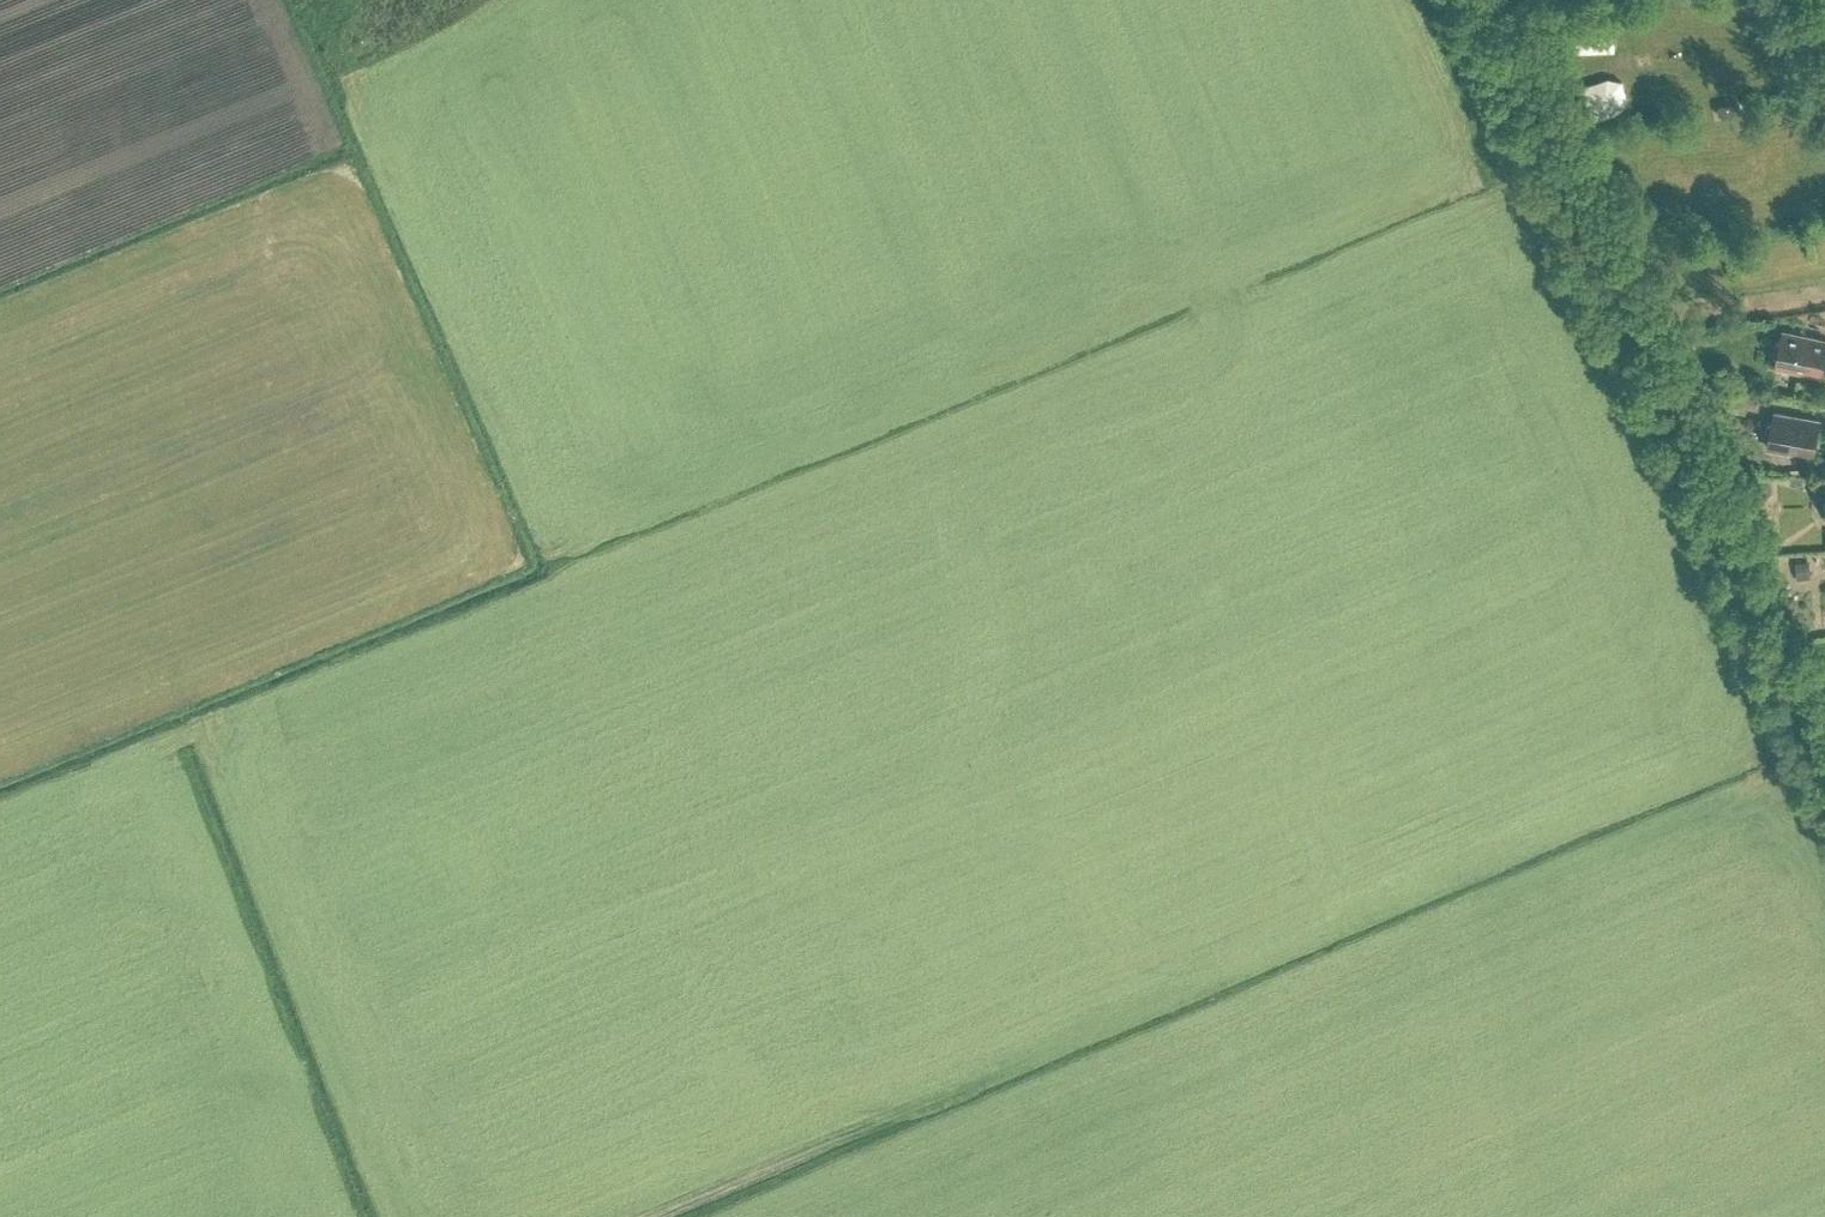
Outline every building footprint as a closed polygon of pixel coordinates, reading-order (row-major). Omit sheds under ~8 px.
[(1613,45),(1580,40),(1578,59),(1611,64),(1613,45)] [(1722,116),(1740,114),(1742,111),(1740,103),(1737,101),(1720,104),(1718,107),(1719,114),(1722,116)] [(1779,356),(1777,365),(1821,374),(1824,356),(1824,338),(1784,330),(1782,338),(1777,340),(1775,353),(1779,356)] [(1767,434),(1771,438),(1769,446),(1814,454),(1820,419),(1775,411),(1774,420),(1769,422),(1767,434)] [(1789,473),(1790,481),(1804,485),(1804,472),(1789,473)] [(1796,559),(1798,576),(1811,575),(1810,558),(1796,559)]
